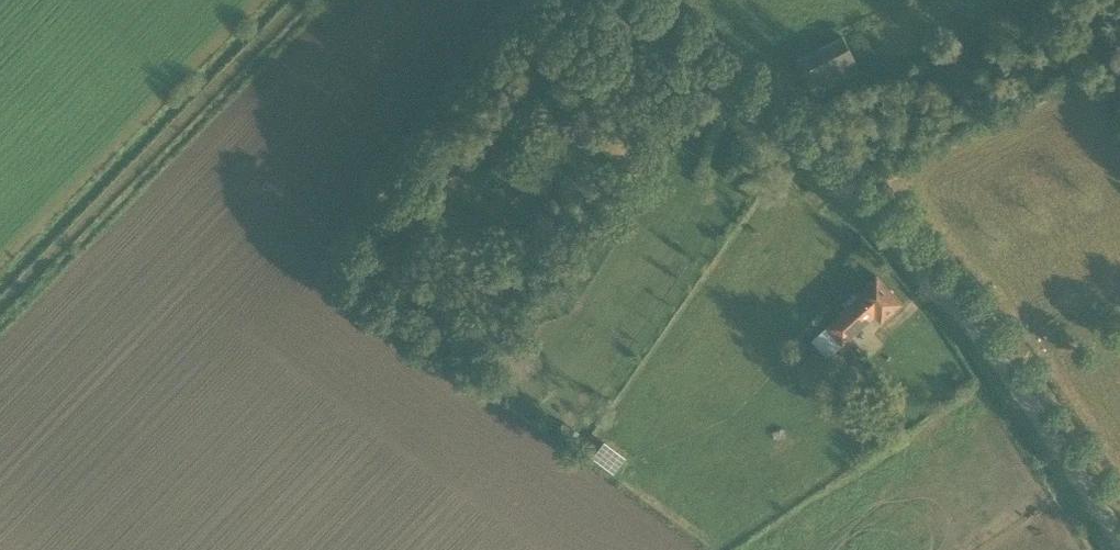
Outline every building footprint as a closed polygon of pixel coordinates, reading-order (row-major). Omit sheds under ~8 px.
[(796,60),(815,96),(861,72),(842,36),(796,60)] [(880,323),(901,303),(876,276),(855,295),(858,298),(825,327),(841,345),(874,316),(880,323)]
